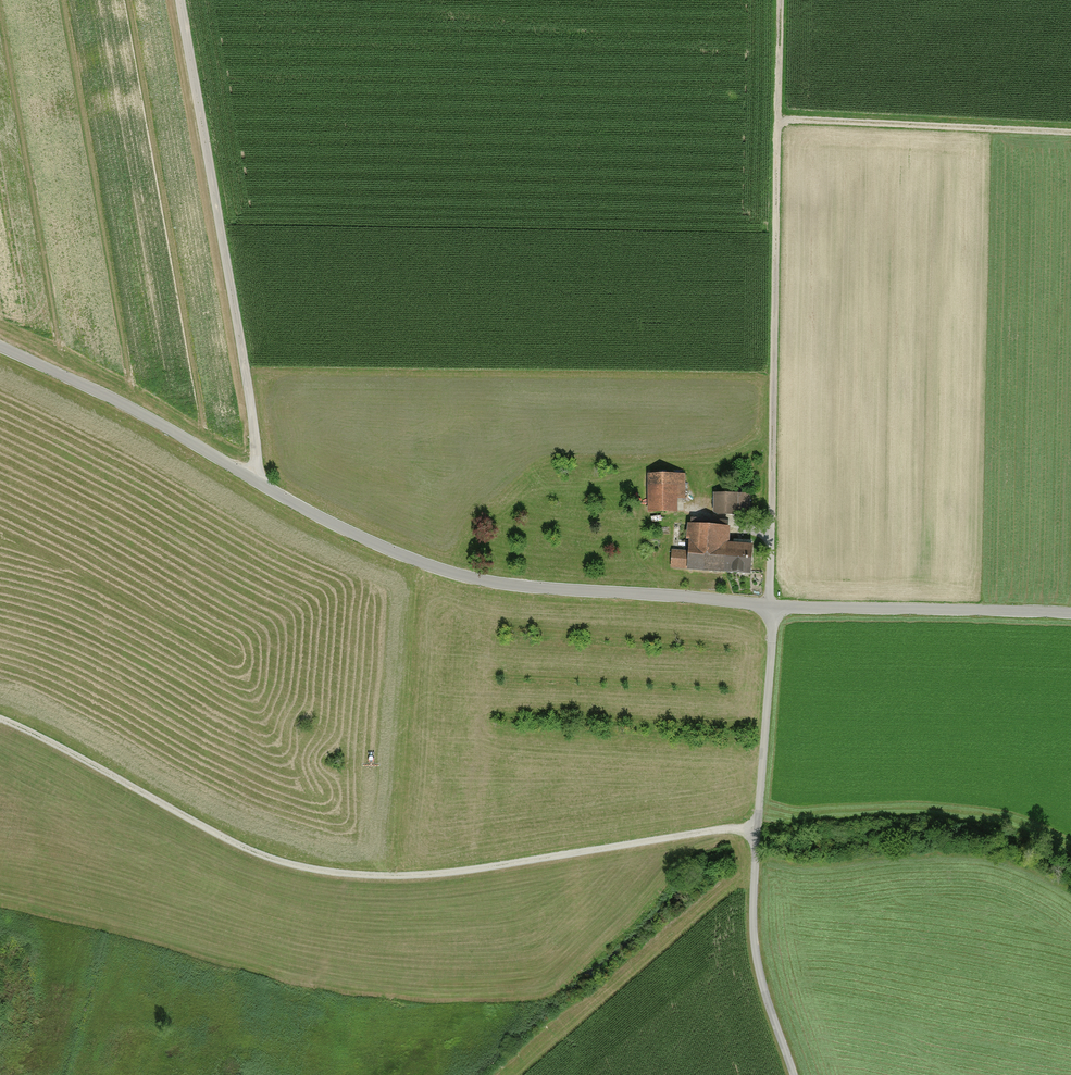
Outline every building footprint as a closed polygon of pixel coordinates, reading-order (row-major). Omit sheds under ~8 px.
[(685,473),(648,474),(649,511),(678,510),(677,498),(685,498),(685,473)] [(748,492),(715,493),(715,514),(749,513),(748,492)] [(672,568),(754,573),(756,543),(732,541),(733,527),(692,524),(691,550),(674,549),(672,568)]
